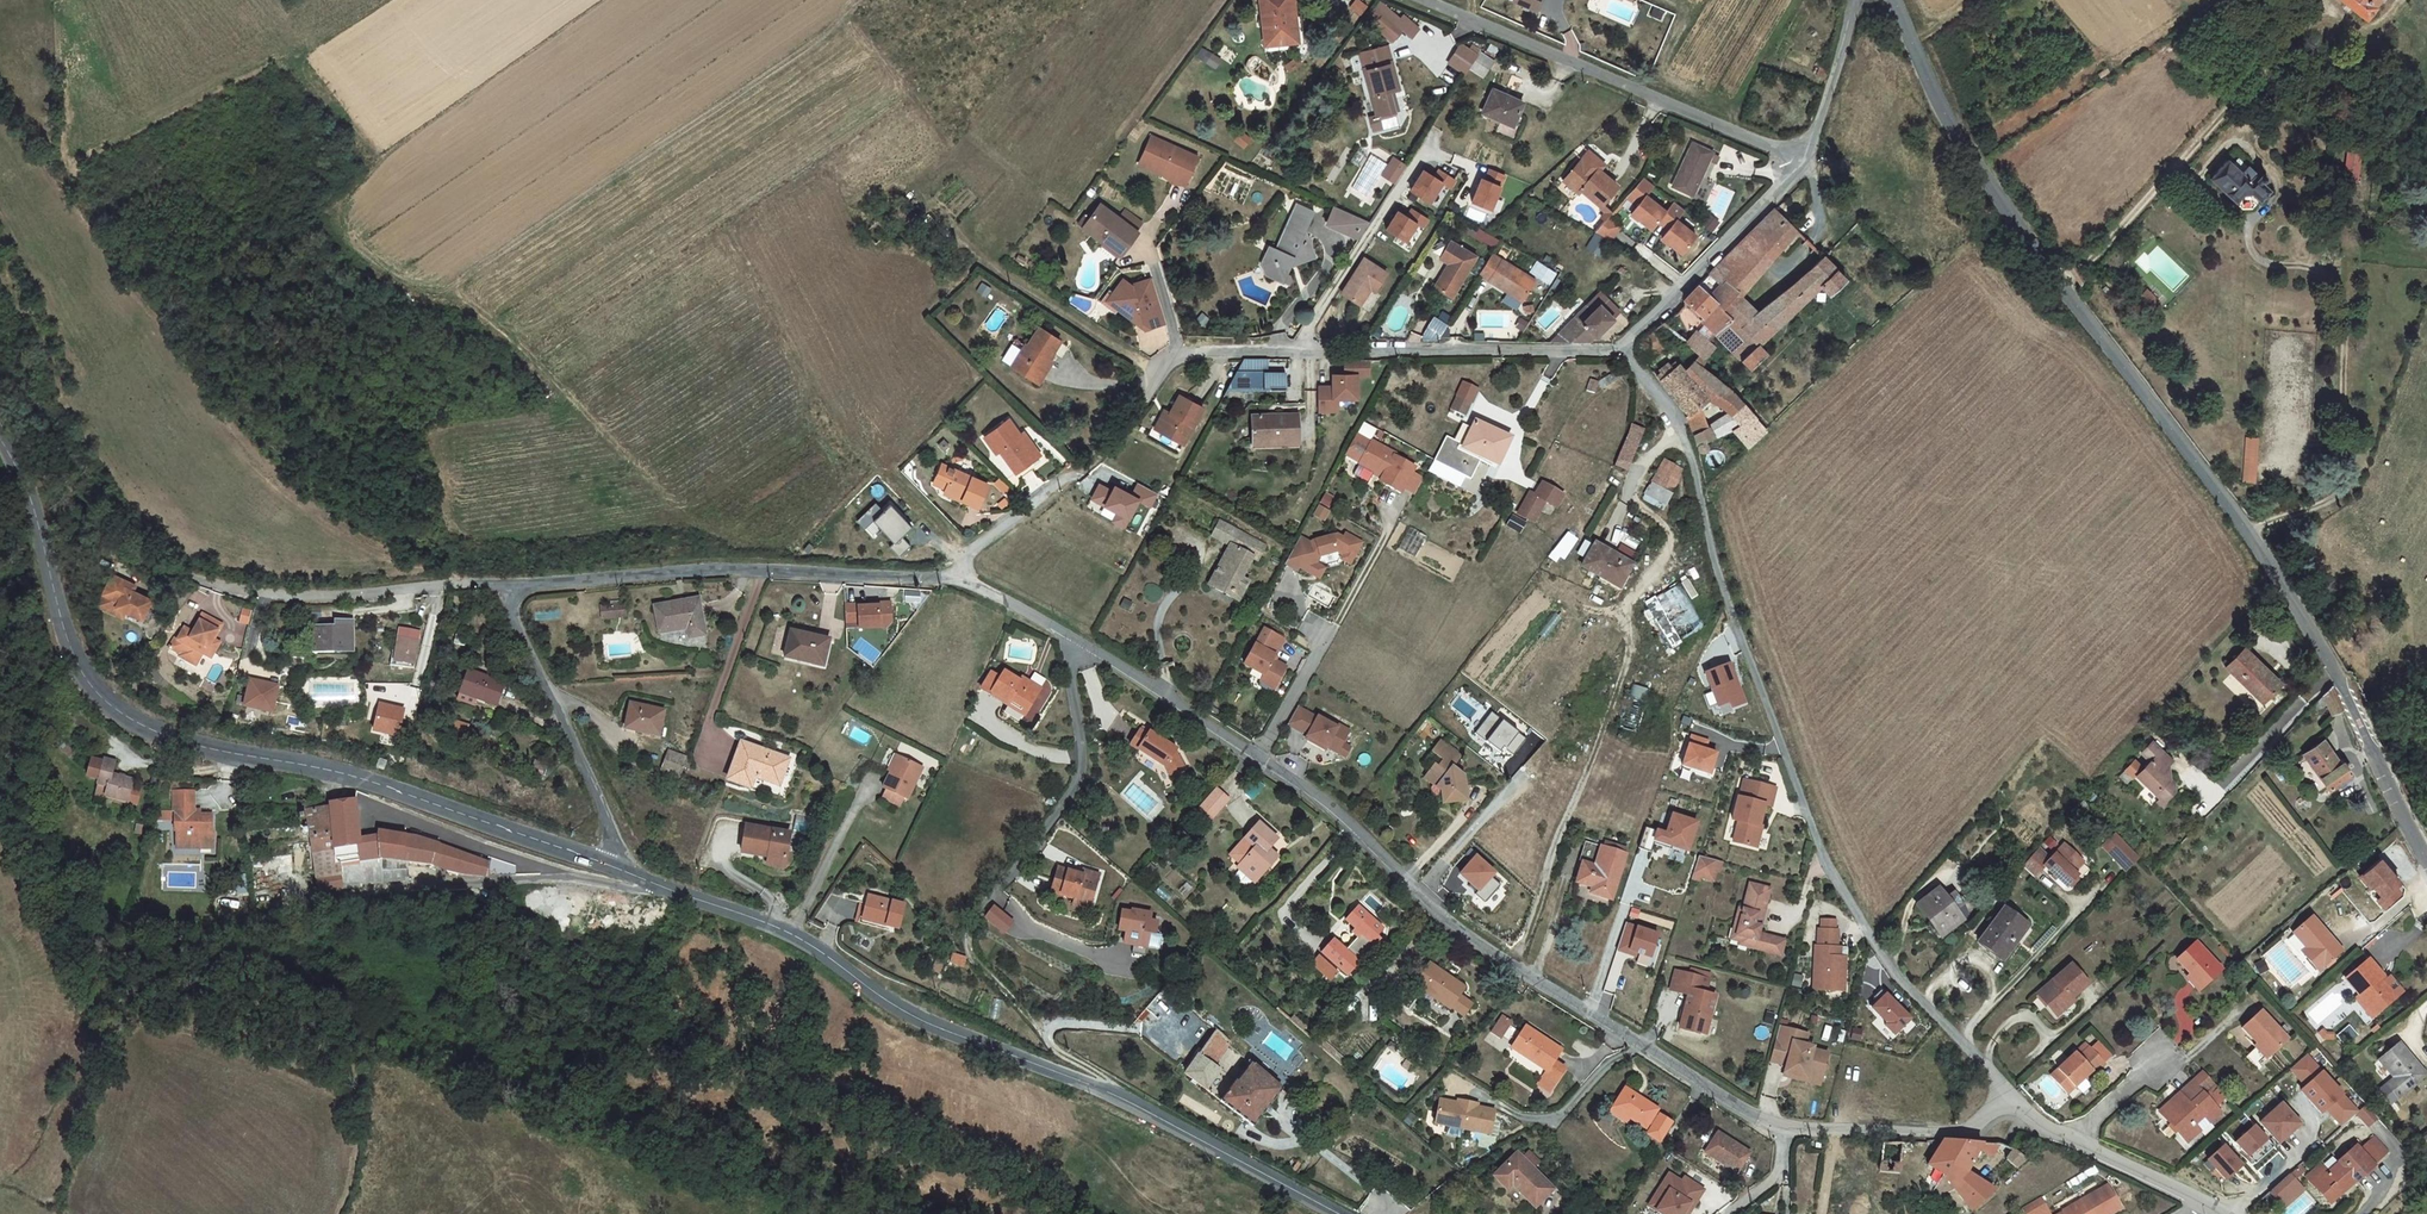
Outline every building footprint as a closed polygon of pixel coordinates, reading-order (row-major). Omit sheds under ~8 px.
[(1289,40),(1287,18),(1285,18),(1284,13),(1294,12),(1292,0),(1260,0),(1264,43),(1289,40)] [(1534,10),(1538,0),(1512,0),(1534,10)] [(2365,20),(2375,7),(2374,6),(2379,0),(2340,0),(2365,20)] [(1375,7),(1396,24),(1400,19),(1379,2),(1375,7)] [(1396,24),(1375,7),(1365,18),(1392,40),(1401,29),(1396,24)] [(1664,12),(1657,9),(1655,14),(1661,17),(1664,12)] [(1287,18),(1289,40),(1290,44),(1297,44),(1294,12),(1284,13),(1285,18),(1287,18)] [(1400,19),(1396,24),(1401,29),(1410,37),(1418,27),(1410,21),(1402,17),(1400,19)] [(1393,92),(1400,91),(1388,46),(1357,54),(1375,119),(1395,113),(1390,93),(1393,92)] [(1473,47),(1468,54),(1475,58),(1479,53),(1480,51),(1473,47)] [(1469,69),(1475,58),(1468,54),(1459,48),(1450,62),(1466,73),(1469,69)] [(1475,58),(1469,69),(1482,77),(1492,61),(1479,53),(1475,58)] [(1221,59),(1212,54),(1206,63),(1215,69),(1221,59)] [(1298,57),(1284,66),(1288,72),(1302,63),(1298,57)] [(1819,67),(1816,75),(1825,78),(1828,71),(1819,67)] [(1336,68),(1328,78),(1336,84),(1342,76),(1339,74),(1341,71),(1336,68)] [(1513,126),(1523,103),(1492,89),(1482,113),(1513,126)] [(1393,92),(1390,93),(1395,113),(1399,112),(1393,92)] [(1375,119),(1369,120),(1373,132),(1398,125),(1395,113),(1375,119)] [(1242,132),(1235,140),(1243,147),(1250,139),(1242,132)] [(1197,157),(1152,137),(1139,164),(1162,174),(1164,169),(1177,174),(1175,180),(1184,184),(1197,157)] [(1692,195),(1711,153),(1692,144),(1673,186),(1692,195)] [(2348,151),(2346,166),(2357,167),(2359,153),(2348,151)] [(1406,166),(1393,158),(1389,164),(1402,172),(1406,166)] [(2238,159),(2232,165),(2241,173),(2246,167),(2238,159)] [(1603,204),(1617,187),(1597,170),(1596,172),(1581,160),(1563,181),(1578,193),(1581,190),(1600,207),(1603,204)] [(2246,167),(2241,173),(2232,165),(2226,160),(2209,179),(2224,192),(2223,192),(2234,202),(2243,193),(2243,195),(2250,195),(2250,193),(2259,202),(2269,190),(2260,182),(2262,182),(2263,181),(2264,180),(2264,179),(2265,178),(2265,177),(2264,176),(2263,175),(2262,174),(2261,174),(2260,174),(2259,175),(2258,175),(2258,176),(2247,166),(2246,167)] [(1394,183),(1402,172),(1389,164),(1382,175),(1394,183)] [(2357,167),(2346,166),(2344,183),(2355,185),(2357,167)] [(1164,169),(1162,174),(1173,183),(1175,180),(1177,174),(1164,169)] [(1423,170),(1410,190),(1429,202),(1442,183),(1450,188),(1455,179),(1439,169),(1434,177),(1423,170)] [(1486,180),(1482,178),(1472,203),(1490,210),(1505,175),(1490,169),(1486,180)] [(1654,186),(1643,178),(1627,196),(1629,198),(1638,205),(1631,213),(1651,229),(1658,221),(1668,230),(1662,238),(1682,254),(1696,236),(1676,220),(1684,210),(1673,202),(1665,212),(1645,196),(1654,186)] [(1629,198),(1627,196),(1612,212),(1608,217),(1611,219),(1629,198)] [(1090,218),(1100,205),(1099,203),(1088,217),(1090,218)] [(1600,207),(1599,208),(1606,213),(1602,217),(1605,220),(1608,217),(1612,212),(1603,204),(1600,207)] [(1137,232),(1136,232),(1119,219),(1100,205),(1090,218),(1099,225),(1092,235),(1120,256),(1137,232)] [(1316,257),(1305,231),(1314,213),(1296,205),(1292,215),(1291,215),(1275,249),(1269,246),(1261,264),(1265,275),(1274,279),(1282,277),(1285,279),(1285,278),(1292,281),(1294,275),(1293,272),(1289,271),(1291,267),(1316,257)] [(1352,215),(1336,207),(1325,224),(1342,232),(1352,215)] [(1398,211),(1386,230),(1404,242),(1416,223),(1422,227),(1428,219),(1412,208),(1407,216),(1398,211)] [(1721,284),(1725,280),(1739,291),(1761,268),(1777,247),(1779,249),(1797,231),(1775,208),(1748,235),(1724,259),(1709,274),(1721,284)] [(1125,210),(1119,219),(1136,232),(1143,223),(1125,210)] [(1088,217),(1085,214),(1078,224),(1092,235),(1099,225),(1090,218),(1088,217)] [(1369,222),(1352,215),(1342,232),(1358,239),(1369,222)] [(1608,217),(1605,220),(1595,232),(1611,241),(1621,225),(1611,219),(1608,217)] [(1448,263),(1434,287),(1451,297),(1476,256),(1450,241),(1440,258),(1448,263)] [(1522,301),(1535,280),(1492,254),(1479,275),(1522,301)] [(1846,280),(1823,257),(1808,272),(1796,283),(1767,304),(1757,313),(1742,327),(1758,345),(1820,286),(1829,296),(1846,280)] [(1386,273),(1364,258),(1342,293),(1360,305),(1370,289),(1375,291),(1386,273)] [(1553,275),(1537,265),(1532,273),(1548,282),(1553,275)] [(1626,271),(1620,266),(1617,271),(1623,275),(1626,271)] [(1707,322),(1717,331),(1732,317),(1722,308),(1737,293),(1739,291),(1725,280),(1721,284),(1709,274),(1707,275),(1684,300),(1702,317),(1703,316),(1708,321),(1707,322)] [(1131,285),(1124,279),(1114,292),(1107,301),(1118,309),(1144,329),(1164,323),(1150,279),(1131,285)] [(1107,301),(1114,292),(1110,289),(1100,302),(1115,313),(1118,309),(1107,301)] [(2157,301),(2146,290),(2138,299),(2148,309),(2157,301)] [(1620,312),(1600,292),(1551,342),(1590,343),(1620,312)] [(1722,308),(1732,317),(1747,303),(1737,293),(1722,308)] [(1717,331),(1715,334),(1750,370),(1767,354),(1758,345),(1742,327),(1757,313),(1747,303),(1732,317),(1717,331)] [(1415,328),(1423,333),(1430,321),(1423,316),(1415,328)] [(1436,345),(1448,324),(1434,316),(1422,337),(1436,345)] [(1707,322),(1698,334),(1707,342),(1708,341),(1715,334),(1717,331),(1707,322)] [(1046,359),(1048,361),(1060,341),(1039,328),(1027,346),(1026,345),(1012,366),(1033,379),(1046,359)] [(1698,355),(1704,360),(1714,346),(1708,341),(1707,342),(1698,334),(1691,339),(1690,341),(1687,345),(1698,355)] [(1694,361),(1684,370),(1679,364),(1678,365),(1675,362),(1670,367),(1667,364),(1659,370),(1661,373),(1656,377),(1669,392),(1688,416),(1700,406),(1708,399),(1723,407),(1732,414),(1742,426),(1732,430),(1747,448),(1766,429),(1731,390),(1700,366),(1704,360),(1698,355),(1694,361)] [(1052,363),(1048,361),(1046,359),(1033,379),(1039,383),(1052,363)] [(1226,392),(1286,392),(1286,375),(1268,374),(1268,360),(1244,359),(1226,392)] [(1369,360),(1345,360),(1345,375),(1345,376),(1357,375),(1369,375),(1369,360)] [(1618,371),(1598,382),(1602,389),(1621,378),(1618,371)] [(1345,375),(1333,375),(1333,387),(1333,389),(1330,390),(1330,399),(1338,399),(1357,399),(1357,375),(1345,376),(1345,375)] [(1463,383),(1451,410),(1458,413),(1465,417),(1477,390),(1463,383)] [(1330,387),(1318,387),(1318,411),(1330,411),(1330,399),(1330,390),(1330,387)] [(1180,396),(1171,412),(1168,419),(1165,417),(1158,431),(1183,444),(1203,408),(1180,396)] [(1700,406),(1688,416),(1693,434),(1702,430),(1708,427),(1700,406)] [(1165,417),(1168,419),(1171,412),(1165,409),(1154,429),(1158,431),(1165,417)] [(1458,413),(1451,410),(1446,421),(1453,424),(1458,413)] [(1732,414),(1708,427),(1714,438),(1732,430),(1742,426),(1732,414)] [(1299,445),(1298,416),(1252,418),(1253,446),(1299,445)] [(999,450),(1016,472),(1040,455),(1030,441),(1026,444),(1021,436),(1009,420),(985,437),(996,453),(999,450)] [(1470,479),(1481,456),(1497,464),(1509,438),(1500,434),(1494,431),(1474,421),(1471,428),(1465,441),(1455,436),(1453,440),(1445,437),(1433,462),(1470,479)] [(1461,424),(1455,436),(1465,441),(1471,428),(1461,424)] [(1626,471),(1644,429),(1631,425),(1629,434),(1615,466),(1626,471)] [(1702,430),(1693,434),(1697,446),(1698,450),(1699,451),(1700,451),(1701,452),(1702,452),(1703,452),(1704,452),(1704,451),(1705,451),(1706,450),(1707,449),(1707,448),(1707,447),(1707,446),(1707,445),(1707,444),(1706,443),(1705,442),(1714,438),(1708,427),(1702,430)] [(1028,431),(1021,436),(1026,444),(1030,441),(1033,438),(1028,431)] [(1346,454),(1360,462),(1371,443),(1357,435),(1346,454)] [(2255,438),(2246,437),(2243,482),(2255,483),(2255,475),(2252,475),(2255,438)] [(1396,455),(1372,441),(1371,443),(1360,462),(1359,464),(1362,466),(1372,471),(1383,477),(1380,482),(1401,494),(1404,488),(1412,473),(1415,468),(1395,457),(1396,455)] [(1675,465),(1665,460),(1645,494),(1647,495),(1666,506),(1667,506),(1673,494),(1672,493),(1685,471),(1684,471),(1675,465)] [(1677,461),(1675,465),(1684,471),(1687,466),(1677,461)] [(988,484),(942,464),(933,484),(946,489),(945,490),(963,498),(962,500),(978,507),(988,484)] [(1372,471),(1362,466),(1358,473),(1368,479),(1372,471)] [(1423,479),(1412,473),(1404,488),(1415,494),(1423,479)] [(1000,479),(994,484),(1004,493),(1009,488),(1000,479)] [(1528,504),(1521,516),(1534,523),(1545,502),(1556,508),(1564,494),(1543,482),(1535,495),(1530,492),(1525,502),(1528,504)] [(1124,526),(1138,500),(1150,506),(1157,493),(1138,483),(1131,496),(1115,487),(1112,491),(1099,485),(1092,498),(1118,512),(1113,521),(1124,526)] [(963,498),(945,490),(944,493),(961,501),(962,500),(963,498)] [(1336,497),(1328,492),(1322,503),(1331,508),(1336,497)] [(1666,506),(1647,495),(1644,500),(1664,510),(1666,506)] [(1004,498),(998,504),(1002,509),(1008,503),(1004,498)] [(1528,504),(1525,502),(1518,514),(1521,516),(1528,504)] [(874,521),(895,542),(890,546),(900,556),(911,545),(902,535),(912,526),(891,504),(874,521)] [(1526,523),(1513,516),(1507,526),(1521,533),(1526,523)] [(1220,522),(1212,536),(1231,546),(1209,586),(1238,601),(1240,597),(1248,582),(1241,579),(1252,558),(1257,561),(1265,546),(1220,522)] [(1568,533),(1553,552),(1564,559),(1578,539),(1568,533)] [(1300,538),(1286,563),(1297,570),(1299,567),(1313,575),(1318,566),(1316,564),(1320,556),(1324,555),(1333,553),(1337,552),(1344,556),(1347,551),(1355,556),(1362,543),(1346,534),(1344,538),(1338,535),(1313,542),(1312,544),(1300,538)] [(1596,543),(1582,566),(1609,582),(1611,578),(1621,584),(1633,565),(1596,543)] [(1355,556),(1347,551),(1344,556),(1342,560),(1350,564),(1355,556)] [(1333,553),(1324,555),(1328,569),(1337,566),(1333,553)] [(1280,560),(1274,557),(1271,562),(1278,565),(1280,560)] [(1318,566),(1313,575),(1319,578),(1324,569),(1318,566)] [(1671,645),(1705,629),(1690,599),(1706,592),(1697,573),(1642,600),(1660,637),(1658,638),(1670,660),(1677,657),(1671,645)] [(114,613),(117,607),(127,611),(143,619),(152,599),(133,590),(126,587),(129,582),(112,574),(98,605),(114,613)] [(1621,584),(1611,578),(1609,582),(1619,588),(1621,584)] [(136,585),(129,582),(126,587),(133,590),(136,585)] [(921,602),(922,590),(906,589),(905,601),(921,602)] [(706,637),(699,598),(654,607),(659,634),(687,630),(689,640),(706,637)] [(858,605),(845,605),(846,623),(858,622),(859,629),(868,629),(868,625),(880,624),(880,628),(887,628),(891,623),(890,603),(879,604),(879,606),(858,607),(858,605)] [(625,604),(612,606),(613,619),(626,617),(625,604)] [(602,620),(613,619),(612,606),(601,607),(602,620)] [(124,617),(127,611),(117,607),(114,613),(124,617)] [(251,610),(241,608),(238,623),(248,625),(251,610)] [(175,639),(169,649),(180,655),(179,657),(196,667),(202,655),(206,649),(215,654),(220,644),(214,641),(222,626),(203,615),(191,635),(183,631),(178,641),(175,639)] [(336,628),(311,628),(311,652),(352,651),(352,622),(336,622),(336,628)] [(1284,639),(1265,628),(1256,645),(1255,644),(1244,664),(1264,675),(1263,677),(1277,685),(1287,667),(1273,659),(1284,639)] [(829,640),(791,631),(785,658),(823,667),(829,640)] [(463,636),(456,635),(454,644),(461,646),(463,636)] [(476,639),(463,636),(461,646),(474,648),(476,639)] [(399,638),(395,638),(390,665),(414,669),(418,642),(405,639),(399,638)] [(206,649),(202,655),(211,660),(215,654),(206,649)] [(2277,687),(2280,684),(2244,649),(2226,667),(2262,702),(2268,697),(2277,687)] [(1721,709),(1732,705),(1734,711),(1747,706),(1741,690),(1738,691),(1735,684),(1737,683),(1731,666),(1707,676),(1721,709)] [(496,707),(505,684),(468,671),(458,700),(474,706),(476,699),(496,707)] [(992,673),(982,689),(1008,705),(1011,700),(1027,711),(1040,690),(1028,682),(1026,686),(1019,681),(1004,672),(1000,678),(992,673)] [(1277,685),(1263,677),(1260,681),(1274,689),(1277,685)] [(1021,678),(1019,681),(1026,686),(1028,682),(1021,678)] [(278,686),(250,680),(244,707),(272,714),(278,686)] [(439,683),(432,682),(430,691),(438,692),(439,683)] [(1620,727),(1637,732),(1649,689),(1633,684),(1620,727)] [(518,688),(509,686),(506,697),(514,700),(518,688)] [(2331,686),(2323,694),(2327,703),(2332,714),(2342,709),(2331,686)] [(2284,694),(2277,687),(2268,697),(2275,704),(2284,694)] [(2327,703),(2323,694),(2312,706),(2316,710),(2327,703)] [(1027,711),(1011,700),(1008,705),(1024,716),(1027,711)] [(659,736),(664,711),(631,704),(626,729),(659,736)] [(397,739),(404,712),(380,706),(373,733),(397,739)] [(1318,718),(1297,706),(1288,724),(1302,732),(1304,729),(1310,732),(1306,738),(1316,744),(1318,741),(1327,746),(1338,752),(1343,742),(1350,730),(1329,719),(1328,721),(1318,716),(1318,718)] [(1488,709),(1473,730),(1512,759),(1527,739),(1488,709)] [(1130,745),(1166,767),(1171,777),(1185,770),(1175,752),(1166,746),(1168,744),(1149,732),(1147,735),(1140,730),(1130,745)] [(1416,741),(1410,736),(1406,741),(1412,746),(1416,741)] [(1717,754),(1706,750),(1709,741),(1693,736),(1683,765),(1710,775),(1717,754)] [(2329,749),(2322,740),(2303,754),(2309,762),(2329,749)] [(1433,784),(1441,790),(1442,795),(1443,804),(1467,801),(1464,775),(1453,767),(1461,756),(1457,754),(1448,747),(1440,741),(1432,752),(1443,760),(1438,766),(1435,764),(1431,769),(1424,778),(1433,784)] [(1351,747),(1343,742),(1338,752),(1346,756),(1351,747)] [(2142,753),(2151,761),(2137,775),(2160,798),(2164,802),(2166,799),(2175,791),(2175,783),(2162,771),(2172,761),(2152,742),(2142,753)] [(789,760),(741,743),(728,780),(750,788),(754,777),(779,786),(789,760)] [(1177,750),(1168,744),(1166,746),(1175,752),(1177,750)] [(1449,744),(1448,747),(1457,754),(1459,752),(1449,744)] [(63,750),(69,757),(75,752),(68,745),(63,750)] [(2342,762),(2340,764),(2329,749),(2309,762),(2328,789),(2338,783),(2350,774),(2342,762)] [(662,770),(680,777),(687,758),(669,752),(662,770)] [(1443,760),(1432,752),(1423,763),(1431,769),(1435,764),(1438,766),(1443,760)] [(891,772),(899,756),(896,754),(888,771),(891,772)] [(923,767),(899,756),(891,772),(883,788),(887,790),(904,798),(908,800),(923,767)] [(370,765),(377,768),(379,760),(372,758),(370,765)] [(104,764),(92,762),(89,772),(101,775),(100,779),(110,782),(107,795),(128,801),(134,779),(112,774),(115,761),(105,759),(104,764)] [(377,768),(384,770),(387,763),(379,760),(377,768)] [(546,766),(535,762),(532,769),(535,770),(532,777),(540,780),(546,766)] [(2281,771),(2277,775),(2281,781),(2286,778),(2281,771)] [(2354,779),(2350,774),(2338,783),(2342,788),(2354,779)] [(107,795),(110,782),(100,779),(97,793),(107,795)] [(1749,781),(1745,780),(1741,797),(1745,798),(1749,781)] [(1775,788),(1749,781),(1745,798),(1741,797),(1739,797),(1733,820),(1739,821),(1733,841),(1756,848),(1761,832),(1758,831),(1755,830),(1756,826),(1760,827),(1766,805),(1770,806),(1775,788)] [(1441,790),(1433,784),(1430,787),(1432,797),(1442,795),(1441,790)] [(904,798),(887,790),(883,798),(900,806),(904,798)] [(1216,790),(1207,801),(1219,811),(1228,801),(1216,790)] [(199,849),(199,846),(213,846),(213,833),(212,833),(212,816),(200,816),(194,816),(194,811),(194,791),(174,791),(174,811),(175,811),(175,831),(176,831),(177,849),(199,849)] [(325,798),(307,800),(308,812),(300,812),(301,818),(309,817),(313,851),(335,848),(331,807),(326,807),(325,798)] [(1058,802),(1048,798),(1046,803),(1054,807),(1058,802)] [(2164,802),(2160,798),(2157,801),(2164,807),(2166,799),(2164,802)] [(299,801),(300,812),(308,812),(307,800),(299,801)] [(361,844),(382,823),(383,815),(368,806),(356,808),(356,801),(331,804),(331,807),(335,848),(361,844)] [(1219,811),(1207,801),(1202,807),(1213,817),(1219,811)] [(1213,817),(1202,807),(1196,813),(1207,823),(1213,817)] [(397,821),(383,815),(382,823),(403,829),(403,826),(405,827),(406,824),(397,821)] [(1687,852),(1696,824),(1673,815),(1666,835),(1645,828),(1638,849),(1651,853),(1654,844),(1663,847),(1664,844),(1687,852)] [(361,844),(366,882),(408,879),(407,860),(433,863),(446,868),(463,872),(487,875),(489,863),(466,855),(439,844),(415,836),(401,835),(403,829),(382,823),(361,844)] [(1257,848),(1241,864),(1258,879),(1278,857),(1272,852),(1269,849),(1271,846),(1278,839),(1260,823),(1246,838),(1257,848)] [(784,868),(790,834),(746,826),(742,853),(763,856),(763,853),(769,854),(768,857),(767,866),(784,868)] [(2140,858),(2116,834),(2103,845),(2127,872),(2140,858)] [(1257,848),(1246,838),(1231,855),(1241,864),(1257,848)] [(1625,848),(1606,842),(1604,847),(1623,853),(1625,848)] [(1590,843),(1583,862),(1595,866),(1601,846),(1590,843)] [(342,863),(344,883),(366,882),(361,844),(335,848),(338,863),(342,863)] [(2039,849),(2023,866),(2035,877),(2044,866),(2067,887),(2077,876),(2073,872),(2082,862),(2064,845),(2051,860),(2039,849)] [(1595,866),(1583,862),(1576,882),(1592,887),(1590,893),(1611,900),(1626,854),(1623,853),(1604,847),(1601,846),(1595,866)] [(338,863),(335,848),(313,851),(319,890),(344,887),(344,883),(342,863),(338,863)] [(1723,862),(1699,856),(1693,875),(1701,877),(1703,878),(1704,874),(1712,869),(1716,870),(1720,871),(1723,862)] [(1504,882),(1476,857),(1460,875),(1478,890),(1474,895),(1485,904),(1504,882)] [(2370,888),(2372,886),(2381,896),(2388,904),(2401,893),(2395,886),(2400,882),(2392,872),(2393,871),(2382,858),(2360,876),(2370,888)] [(1255,883),(1258,879),(1241,864),(1238,868),(1255,883)] [(1099,875),(1089,872),(1087,879),(1081,878),(1082,875),(1059,868),(1052,891),(1075,898),(1073,906),(1089,910),(1099,875)] [(1704,874),(1703,878),(1713,881),(1716,870),(1712,869),(1704,874)] [(1754,949),(1773,954),(1778,938),(1759,933),(1761,926),(1755,924),(1757,919),(1763,920),(1771,889),(1750,883),(1743,909),(1739,908),(1736,918),(1739,923),(1736,936),(1748,939),(1747,944),(1755,946),(1754,949)] [(1939,888),(1918,905),(1932,923),(1935,921),(1945,934),(1963,920),(1962,919),(1956,911),(1964,905),(1955,894),(1952,893),(1946,898),(1939,888)] [(2343,891),(2341,889),(2332,896),(2334,899),(2343,891)] [(876,923),(887,926),(899,929),(905,905),(869,896),(867,904),(864,917),(876,920),(876,923)] [(2388,904),(2381,896),(2377,900),(2384,907),(2388,904)] [(886,929),(887,926),(876,923),(876,920),(864,917),(867,904),(863,903),(858,922),(886,929)] [(985,918),(1004,935),(1015,922),(996,905),(985,918)] [(1968,915),(1964,905),(1956,911),(1962,919),(1968,915)] [(1359,925),(1356,928),(1361,933),(1359,936),(1346,951),(1333,940),(1322,952),(1348,975),(1381,939),(1377,935),(1383,929),(1358,907),(1349,916),(1359,925)] [(2014,942),(2027,925),(2004,908),(1997,919),(1991,927),(1980,941),(2001,957),(2013,941),(2014,942)] [(1131,912),(1122,911),(1119,927),(1126,928),(1124,942),(1134,944),(1135,940),(1148,942),(1148,939),(1158,940),(1164,941),(1165,934),(1155,933),(1157,921),(1149,920),(1151,913),(1132,910),(1131,912)] [(1359,925),(1349,916),(1346,920),(1356,928),(1359,925)] [(2333,959),(2341,952),(2312,917),(2294,933),(2307,948),(2311,953),(2306,957),(2318,971),(2325,965),(2333,959)] [(1739,923),(1736,918),(1730,940),(1739,942),(1738,945),(1754,949),(1755,946),(1747,944),(1748,939),(1736,936),(1739,923)] [(1823,920),(1822,929),(1835,930),(1836,921),(1823,920)] [(1945,934),(1935,921),(1932,923),(1927,928),(1937,940),(1945,934)] [(1658,935),(1626,924),(1617,950),(1629,953),(1630,950),(1650,957),(1658,935)] [(2053,926),(2032,948),(2036,951),(2056,930),(2053,926)] [(1361,933),(1356,928),(1353,931),(1359,936),(1361,933)] [(1822,929),(1819,929),(1818,946),(1815,946),(1813,990),(1836,991),(1836,981),(1845,981),(1845,956),(1840,956),(1840,947),(1837,947),(1838,930),(1835,930),(1822,929)] [(1785,940),(1778,938),(1773,954),(1781,956),(1785,940)] [(1158,940),(1148,939),(1148,942),(1147,946),(1157,948),(1158,940)] [(2014,942),(2013,941),(2001,957),(2006,960),(2017,944),(2014,942)] [(2192,973),(2203,986),(2221,970),(2196,943),(2177,960),(2190,974),(2192,973)] [(2311,953),(2307,948),(2303,953),(2306,957),(2311,953)] [(966,958),(953,954),(951,963),(963,966),(966,958)] [(1319,956),(1312,964),(1331,980),(1338,972),(1319,956)] [(2336,962),(2333,959),(2325,965),(2328,969),(2336,962)] [(2375,1014),(2395,998),(2379,979),(2382,976),(2368,960),(2352,973),(2347,978),(2346,979),(2359,995),(2375,1014)] [(2263,961),(2255,965),(2260,974),(2267,970),(2263,961)] [(1459,995),(1464,988),(1430,964),(1415,985),(1420,989),(1435,999),(1450,1009),(1451,1008),(1459,995)] [(2072,964),(2038,994),(2057,1016),(2074,1001),(2072,998),(2088,984),(2072,964)] [(1706,993),(1711,973),(1691,968),(1689,974),(1705,978),(1701,992),(1706,993)] [(2344,975),(2347,978),(2352,973),(2349,970),(2344,975)] [(1701,1033),(1705,1015),(1710,1016),(1715,996),(1706,993),(1701,992),(1705,978),(1689,974),(1675,971),(1671,990),(1688,994),(1684,1013),(1686,1014),(1685,1018),(1682,1017),(1680,1028),(1701,1033)] [(2199,990),(2203,986),(2192,973),(2190,974),(2187,978),(2199,990)] [(1803,977),(1795,975),(1792,985),(1800,987),(1803,977)] [(2386,981),(2382,976),(2379,979),(2395,998),(2402,992),(2390,977),(2386,981)] [(1844,991),(1845,981),(1836,981),(1836,991),(1844,991)] [(1875,995),(1877,998),(1870,1004),(1887,1022),(1885,1024),(1894,1033),(1910,1018),(1882,988),(1875,995)] [(1435,999),(1420,989),(1417,994),(1418,997),(1428,1004),(1432,1004),(1435,999)] [(1472,1004),(1459,995),(1451,1008),(1463,1017),(1472,1004)] [(2375,1014),(2359,995),(2355,998),(2372,1018),(2375,1014)] [(2242,1028),(2256,1043),(2269,1057),(2288,1039),(2261,1011),(2242,1028)] [(1512,1021),(1503,1015),(1491,1033),(1500,1039),(1512,1021)] [(1710,1016),(1705,1015),(1701,1033),(1705,1034),(1710,1016)] [(1294,1016),(1291,1019),(1303,1030),(1306,1027),(1294,1016)] [(1554,1061),(1561,1050),(1526,1026),(1512,1048),(1532,1061),(1547,1071),(1554,1061)] [(1796,1031),(1779,1026),(1770,1061),(1786,1065),(1786,1068),(1794,1070),(1793,1075),(1805,1078),(1807,1073),(1822,1077),(1828,1054),(1813,1050),(1813,1047),(1805,1044),(1793,1042),(1796,1031)] [(1217,1030),(1199,1054),(1214,1064),(1230,1042),(1217,1030)] [(2324,1039),(2333,1039),(2333,1033),(2330,1033),(2327,1033),(2323,1030),(2319,1033),(2324,1039)] [(1807,1034),(1796,1031),(1793,1042),(1805,1044),(1807,1034)] [(1321,1038),(1317,1042),(1334,1057),(1337,1053),(1321,1038)] [(2098,1042),(2091,1048),(2102,1060),(2109,1054),(2098,1042)] [(2086,1043),(2076,1052),(2080,1056),(2090,1047),(2086,1043)] [(2265,1061),(2269,1057),(2256,1043),(2252,1047),(2265,1061)] [(2389,1052),(2380,1060),(2396,1078),(2387,1085),(2398,1098),(2425,1075),(2399,1044),(2394,1048),(2389,1052)] [(2105,1063),(2102,1060),(2091,1048),(2090,1047),(2080,1056),(2076,1052),(2050,1076),(2067,1094),(2086,1077),(2092,1070),(2095,1073),(2105,1063)] [(1337,1053),(1334,1057),(1342,1065),(1346,1061),(1338,1053),(1337,1053)] [(1221,1069),(1214,1064),(1199,1054),(1185,1074),(1206,1089),(1221,1069)] [(2306,1055),(2290,1069),(2306,1086),(2326,1108),(2342,1126),(2357,1113),(2306,1055)] [(1251,1058),(1237,1077),(1240,1079),(1254,1061),(1251,1058)] [(1253,1126),(1284,1087),(1254,1061),(1240,1079),(1237,1077),(1220,1100),(1253,1126)] [(1406,1061),(1402,1067),(1409,1072),(1413,1066),(1406,1061)] [(1547,1071),(1532,1061),(1527,1068),(1542,1078),(1547,1071)] [(1565,1069),(1554,1061),(1547,1071),(1542,1078),(1538,1084),(1550,1092),(1565,1069)] [(1794,1070),(1786,1068),(1784,1075),(1820,1084),(1822,1077),(1807,1073),(1805,1078),(1793,1075),(1794,1070)] [(2095,1073),(2092,1070),(2086,1077),(2088,1079),(2095,1073)] [(2203,1072),(2193,1082),(2195,1084),(2205,1074),(2203,1072)] [(2168,1108),(2162,1114),(2187,1142),(2220,1112),(2216,1107),(2227,1098),(2212,1082),(2205,1074),(2195,1084),(2193,1082),(2180,1093),(2182,1095),(2175,1102),(2173,1100),(2166,1106),(2168,1108)] [(2326,1108),(2306,1086),(2301,1091),(2321,1113),(2326,1108)] [(1648,1134),(1659,1142),(1671,1123),(1659,1115),(1657,1119),(1653,1116),(1656,1111),(1624,1091),(1613,1108),(1629,1118),(1650,1131),(1648,1134)] [(2180,1093),(2173,1100),(2175,1102),(2182,1095),(2180,1093)] [(1459,1103),(1441,1099),(1436,1123),(1463,1129),(1468,1102),(1459,1100),(1459,1103)] [(2260,1124),(2282,1146),(2305,1124),(2283,1101),(2260,1124)] [(1479,1104),(1468,1102),(1463,1129),(1491,1135),(1496,1111),(1478,1107),(1479,1104)] [(2366,1105),(2357,1113),(2368,1125),(2377,1117),(2366,1105)] [(2160,1112),(2162,1114),(2168,1108),(2166,1106),(2160,1112)] [(1629,1118),(1613,1108),(1610,1113),(1626,1123),(1629,1118)] [(1430,1117),(1421,1113),(1419,1118),(1427,1122),(1430,1117)] [(2254,1125),(2235,1142),(2254,1164),(2273,1147),(2254,1125)] [(1737,1174),(1750,1153),(1718,1132),(1704,1153),(1737,1174)] [(2388,1152),(2374,1136),(2367,1142),(2368,1143),(2360,1151),(2373,1166),(2388,1152)] [(1992,1189),(1967,1172),(1982,1143),(1944,1139),(1928,1165),(1945,1175),(1970,1209),(1992,1189)] [(1879,1173),(1899,1174),(1902,1143),(1881,1143),(1879,1173)] [(1989,1143),(1984,1143),(1980,1150),(1985,1152),(1989,1143)] [(2224,1145),(2209,1158),(2217,1167),(2215,1169),(2225,1180),(2242,1165),(2224,1145)] [(2026,1153),(2025,1152),(2022,1146),(2016,1148),(2014,1150),(2014,1149),(2006,1160),(2015,1168),(2025,1159),(2023,1157),(2026,1153)] [(2322,1195),(2323,1195),(2331,1188),(2338,1196),(2356,1180),(2357,1181),(2373,1166),(2360,1151),(2356,1147),(2339,1162),(2340,1163),(2328,1174),(2320,1165),(2307,1177),(2322,1195)] [(1529,1152),(1522,1158),(1533,1169),(1539,1162),(1529,1152)] [(1517,1153),(1495,1175),(1508,1188),(1512,1183),(1535,1207),(1553,1189),(1533,1169),(1522,1158),(1517,1153)] [(2086,1172),(2079,1176),(2081,1180),(2088,1176),(2089,1177),(2097,1172),(2094,1167),(2086,1171),(2086,1172)] [(2297,1167),(2288,1175),(2295,1182),(2303,1174),(2297,1167)] [(1668,1174),(1655,1196),(1662,1201),(1656,1212),(1659,1213),(1683,1213),(1684,1213),(1689,1204),(1693,1207),(1704,1191),(1684,1178),(1681,1183),(1668,1174)] [(2288,1175),(2271,1191),(2275,1195),(2284,1204),(2299,1191),(2299,1186),(2295,1182),(2288,1175)] [(2121,1208),(2107,1185),(2063,1211),(2063,1212),(2060,1213),(2111,1213),(2121,1208)] [(2330,1203),(2338,1196),(2331,1188),(2323,1195),(2322,1195),(2314,1202),(2321,1210),(2329,1202),(2330,1203)] [(1662,1201),(1655,1196),(1648,1207),(1656,1212),(1662,1201)] [(2026,1213),(2051,1213),(2041,1197),(2022,1207),(2026,1213)] [(1689,1204),(1684,1213),(1685,1213),(1689,1213),(1693,1207),(1689,1204)]
